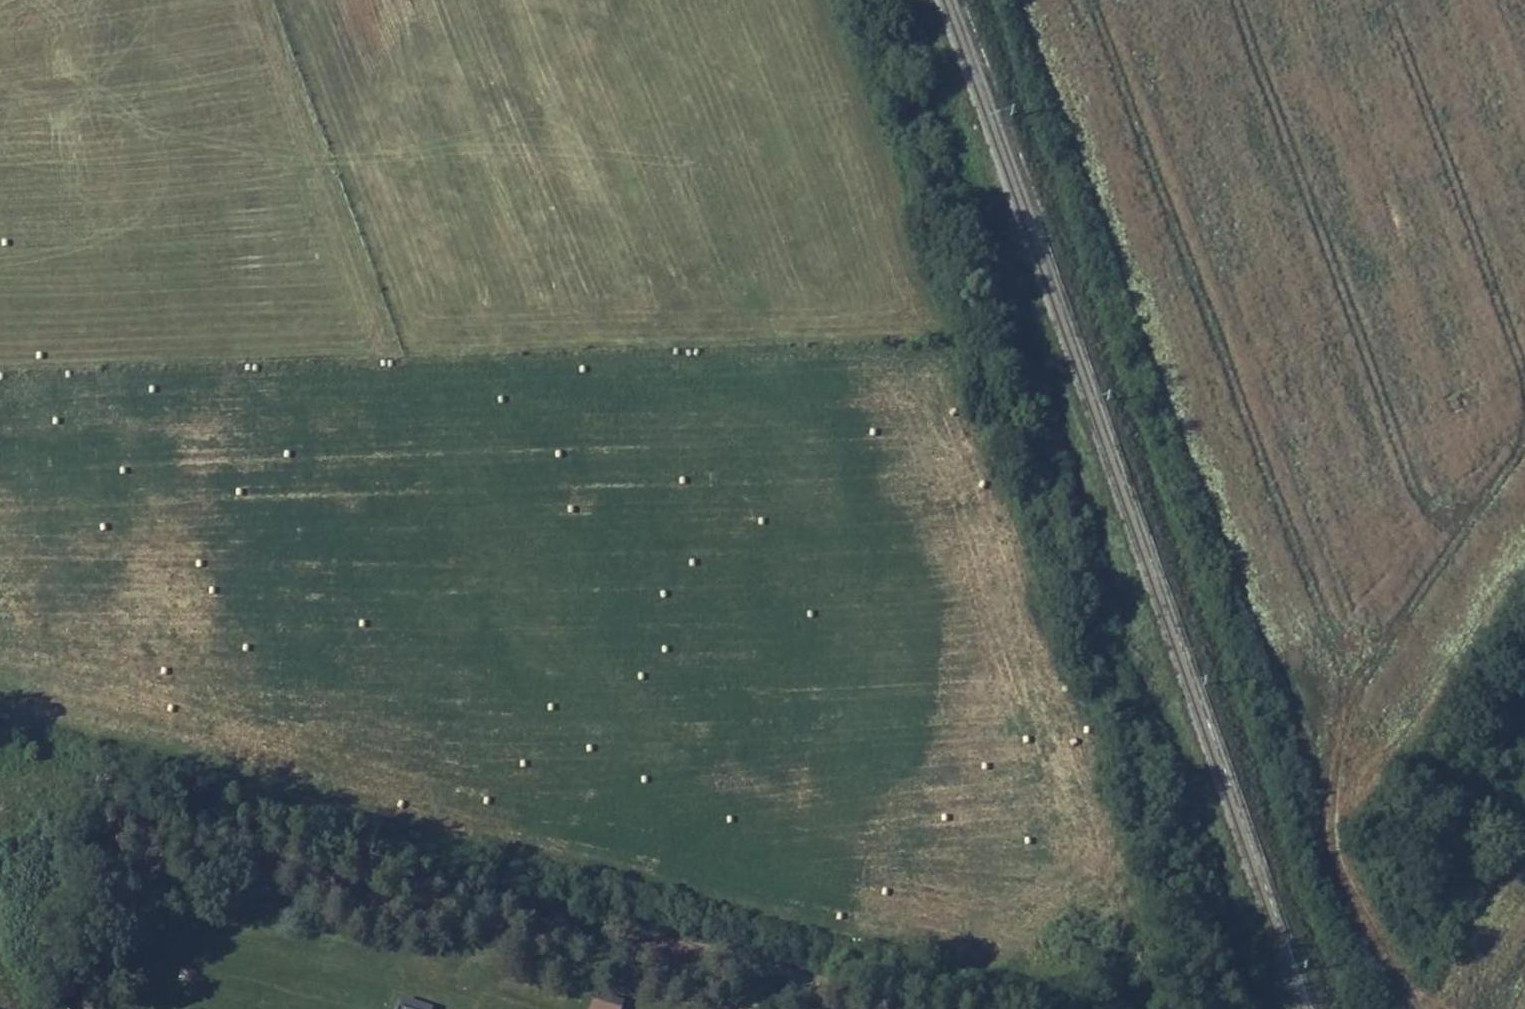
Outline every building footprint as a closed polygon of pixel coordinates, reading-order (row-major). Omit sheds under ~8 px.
[(587,1008),(621,1008),(621,1005),(589,998),(587,1008)]
